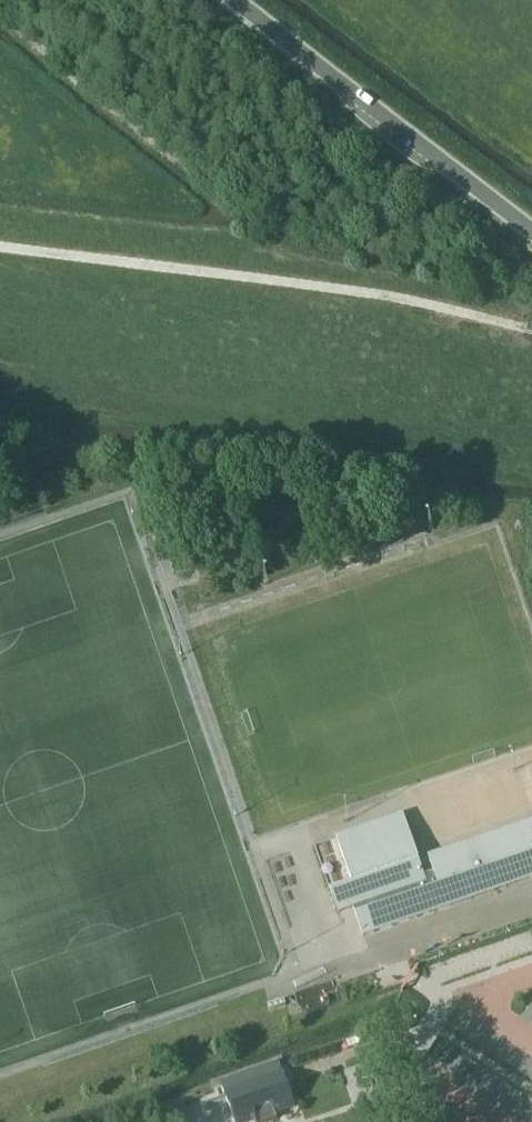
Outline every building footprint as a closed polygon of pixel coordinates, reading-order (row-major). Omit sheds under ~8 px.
[(329,890),(339,914),(361,906),(363,912),(355,914),(363,937),(436,912),(434,907),(448,902),(449,907),(531,879),(531,820),(418,860),(405,821),(402,814),(335,837),(351,882),(329,890)] [(223,1091),(233,1121),(251,1121),(295,1107),(282,1070),(223,1091)]
